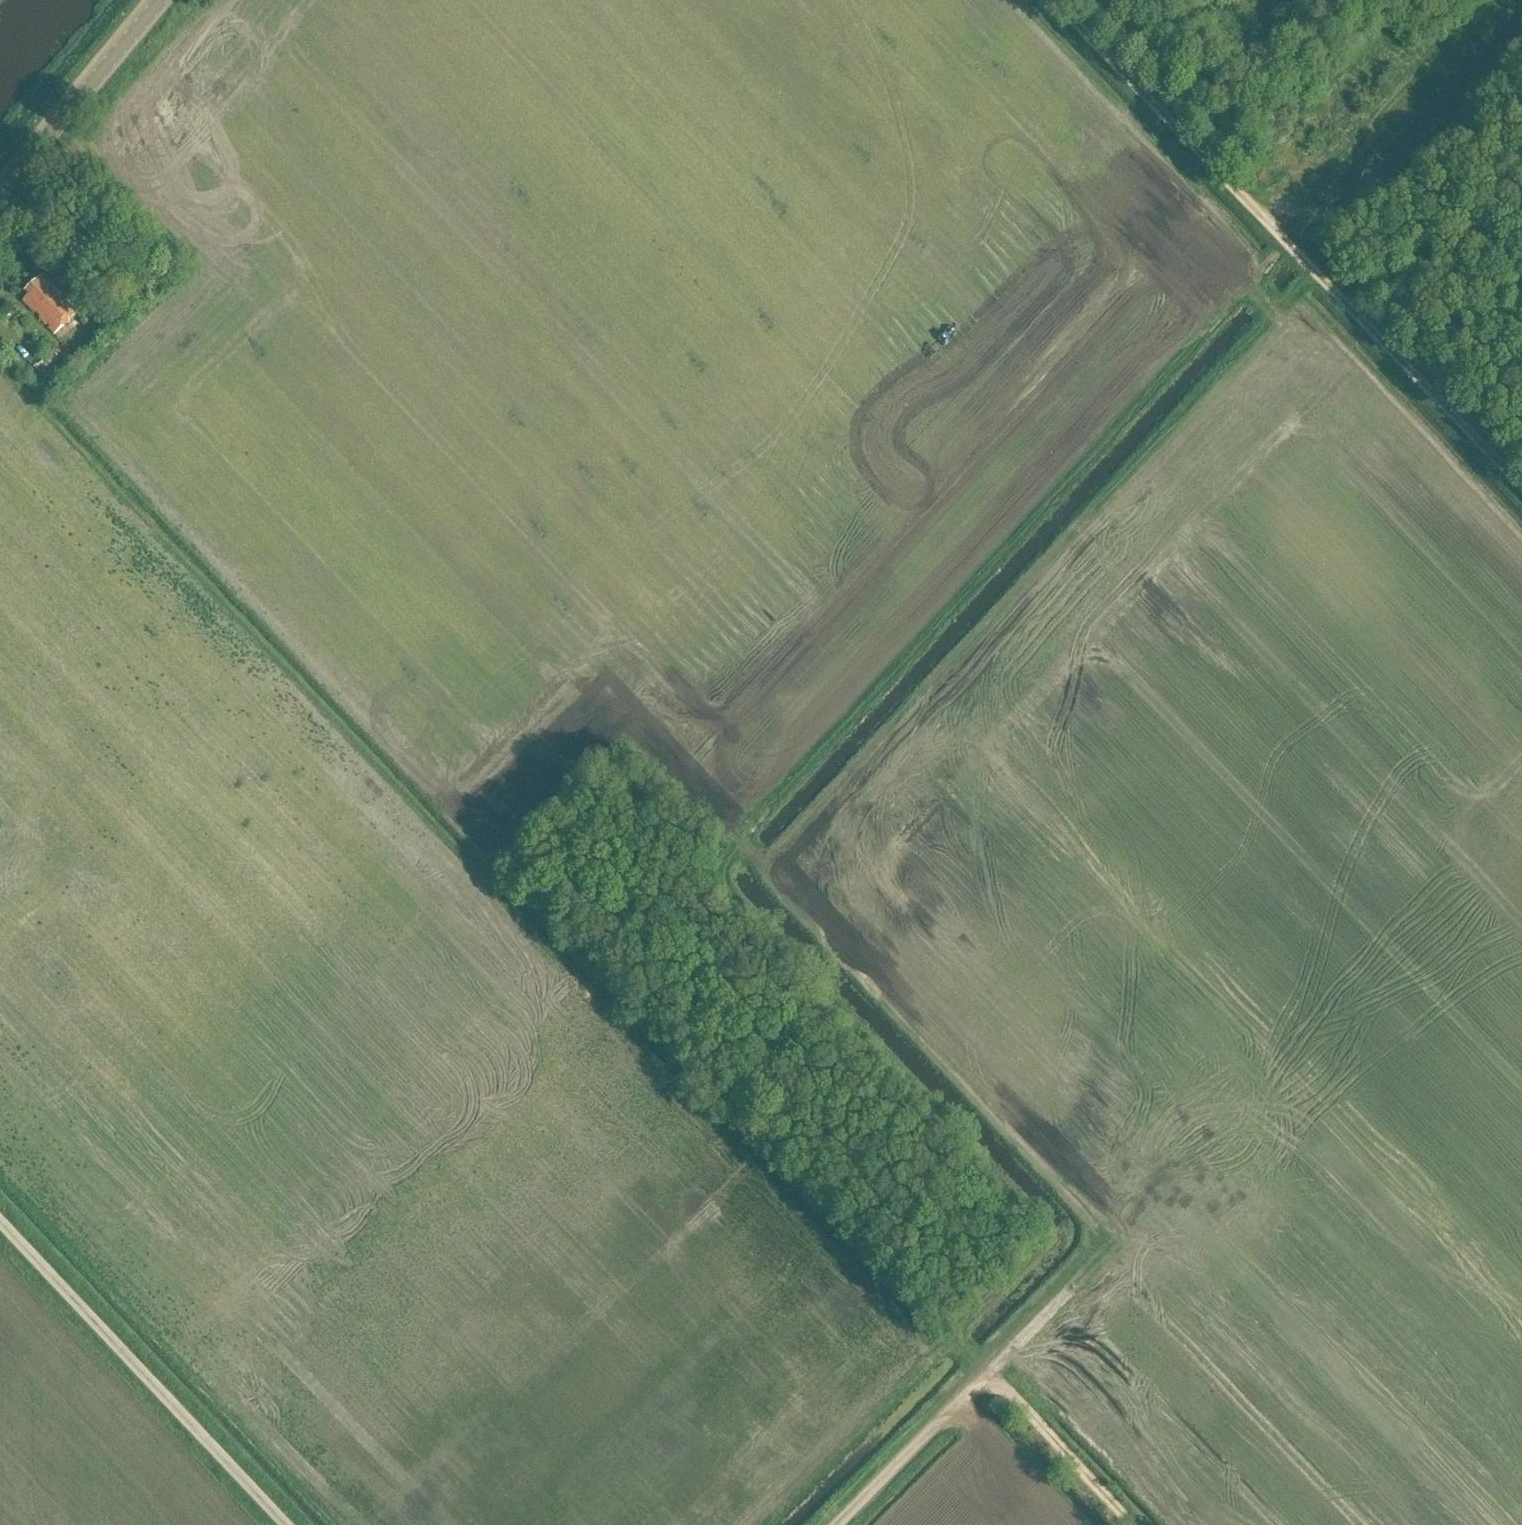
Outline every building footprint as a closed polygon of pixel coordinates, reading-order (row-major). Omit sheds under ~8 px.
[(54,337),(78,315),(43,277),(25,294),(29,298),(22,304),(54,337)]
